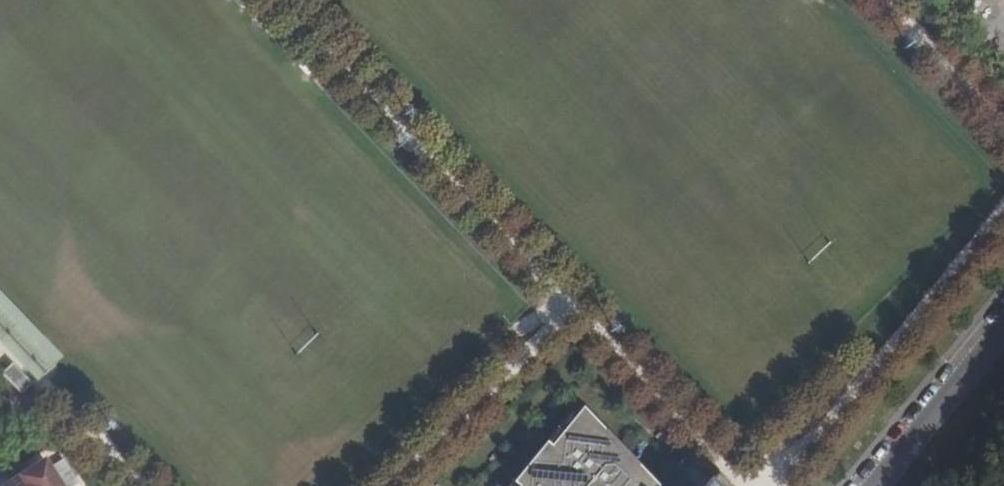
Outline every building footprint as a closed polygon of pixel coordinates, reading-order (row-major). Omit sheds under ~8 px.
[(0,307),(0,338),(8,347),(10,344),(47,383),(60,370),(0,307)] [(5,379),(25,400),(35,390),(16,369),(5,379)] [(582,410),(549,452),(545,447),(515,485),(658,485),(582,410)] [(19,475),(26,485),(60,485),(49,469),(43,459),(19,475)] [(49,469),(60,485),(76,485),(79,484),(63,459),(49,469)] [(1,485),(26,485),(19,475),(1,485)]
